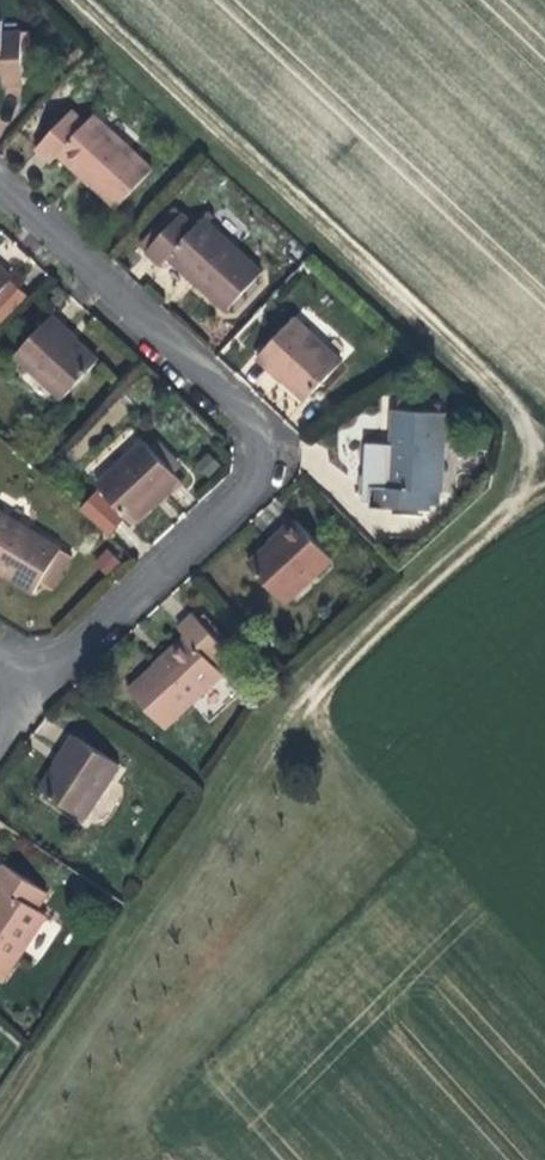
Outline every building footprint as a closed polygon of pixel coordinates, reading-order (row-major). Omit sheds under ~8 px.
[(3,72),(3,83),(25,82),(24,75),(23,30),(3,31),(2,19),(0,19),(0,73),(3,72)] [(23,30),(24,75),(31,74),(30,30),(23,30)] [(118,209),(154,169),(94,115),(87,122),(73,109),(36,148),(51,162),(58,155),(118,209)] [(198,226),(182,211),(145,251),(162,265),(169,258),(228,311),(264,273),(204,218),(198,226)] [(12,280),(0,269),(0,292),(12,280)] [(0,295),(0,326),(27,296),(12,282),(0,295)] [(78,338),(53,315),(16,355),(63,397),(97,360),(75,341),(78,338)] [(295,318),(260,356),(287,380),(285,383),(304,400),(341,359),(295,318)] [(429,489),(442,490),(445,410),(393,408),(392,443),(371,442),(369,474),(362,474),(361,485),(379,486),(379,508),(428,509),(429,489)] [(146,439),(98,483),(103,488),(125,513),(133,521),(155,500),(164,491),(165,492),(181,478),(175,471),(152,446),(146,439)] [(152,446),(175,471),(181,466),(159,440),(152,446)] [(106,535),(125,513),(103,488),(81,511),(106,535)] [(60,549),(0,512),(0,572),(33,592),(40,581),(60,549)] [(332,559),(295,519),(249,562),(286,601),(332,559)] [(73,557),(60,549),(40,581),(53,589),(73,557)] [(117,563),(104,550),(93,560),(106,574),(117,563)] [(229,651),(192,614),(177,627),(185,636),(127,689),(163,727),(221,674),(213,666),(229,651)] [(117,762),(75,735),(39,788),(82,816),(117,762)] [(2,862),(0,865),(0,885),(1,886),(0,887),(0,975),(3,977),(45,916),(36,910),(47,892),(2,862)]
